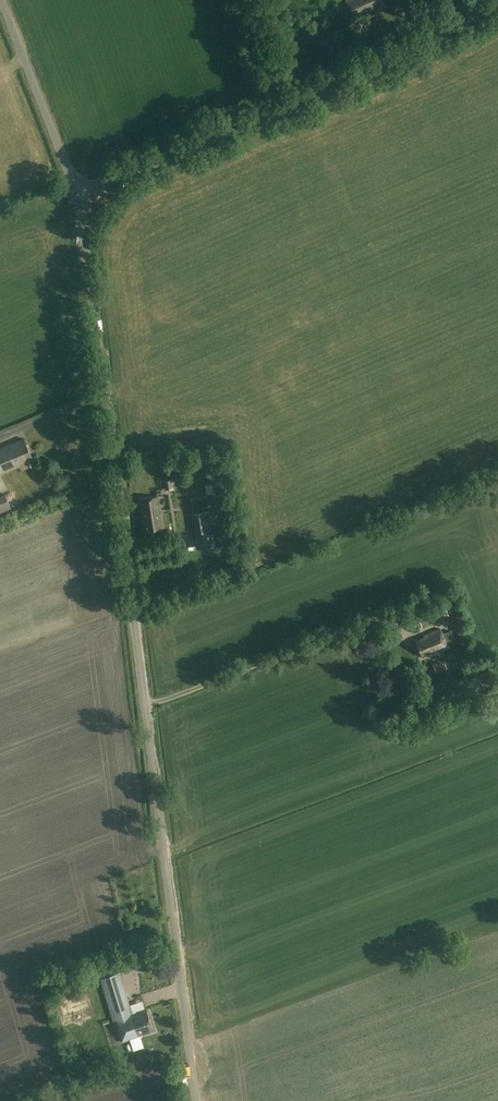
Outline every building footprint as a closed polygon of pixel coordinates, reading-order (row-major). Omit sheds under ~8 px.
[(383,0),(345,0),(352,16),(366,10),(368,15),(386,8),(383,0)] [(24,438),(0,448),(0,473),(0,474),(21,466),(20,464),(33,459),(24,438)] [(5,494),(0,496),(0,515),(12,510),(5,494)] [(163,530),(158,496),(140,498),(145,533),(163,530)] [(213,542),(208,511),(192,514),(197,545),(213,542)] [(448,646),(441,629),(431,633),(424,636),(424,638),(416,641),(422,657),(448,646)] [(447,661),(435,664),(438,674),(450,671),(447,661)] [(132,1013),(119,973),(99,979),(114,1023),(115,1022),(121,1042),(130,1039),(153,1031),(146,1008),(132,1013)] [(92,1008),(87,991),(58,1000),(66,1026),(87,1020),(84,1010),(92,1008)]
